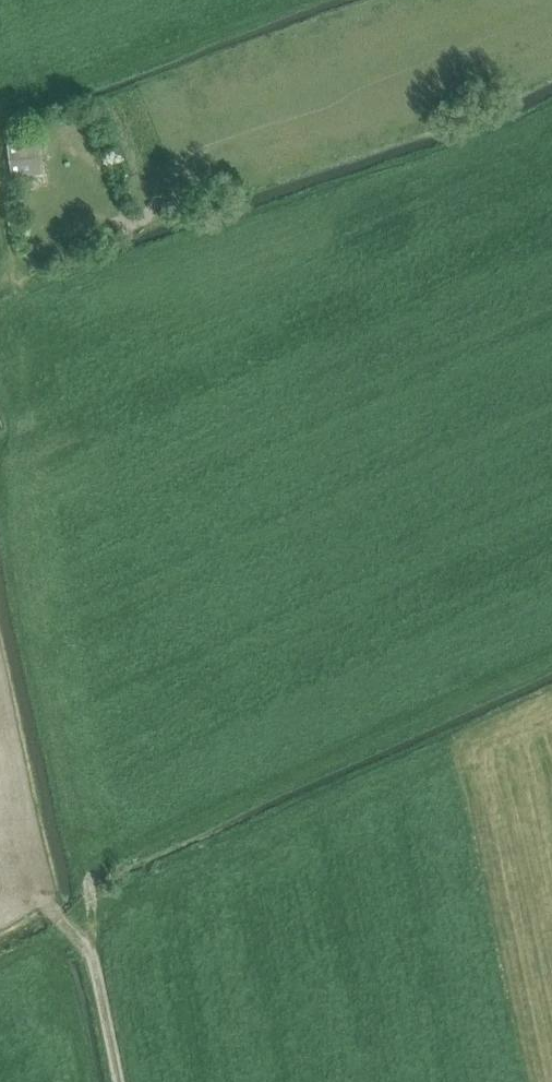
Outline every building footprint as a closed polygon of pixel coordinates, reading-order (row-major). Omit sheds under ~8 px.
[(4,142),(9,177),(43,172),(38,138),(4,142)]
